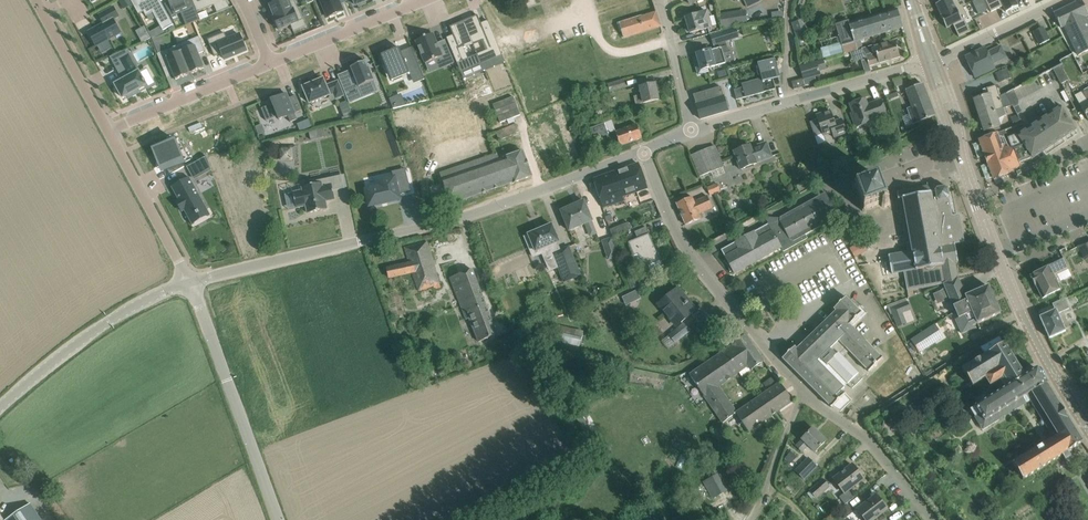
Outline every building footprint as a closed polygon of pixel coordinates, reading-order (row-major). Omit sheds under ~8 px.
[(130,0),(121,0),(120,1),(124,8),(132,4),(130,0)] [(139,14),(144,11),(146,16),(153,12),(163,30),(174,24),(161,1),(163,0),(131,0),(139,14)] [(165,4),(171,16),(181,12),(186,25),(201,19),(199,14),(198,12),(193,1),(193,0),(174,0),(165,4)] [(193,1),(198,12),(226,0),(193,0),(193,1)] [(274,18),(299,8),(299,7),(298,7),(295,0),(283,0),(270,5),(275,17),(274,17),(274,18)] [(328,17),(344,11),(339,0),(321,0),(328,17)] [(936,4),(942,15),(941,16),(963,6),(960,0),(942,0),(942,1),(936,4)] [(986,1),(992,12),(1004,6),(1007,12),(1019,6),(1016,1),(1015,0),(987,0),(986,1)] [(1061,28),(1065,26),(1080,55),(1087,51),(1087,22),(1086,17),(1087,16),(1087,13),(1082,0),(1081,0),(1054,14),(1061,28)] [(977,9),(979,15),(988,11),(985,5),(977,9)] [(963,6),(941,16),(947,28),(954,25),(959,37),(970,31),(965,19),(968,17),(963,6)] [(119,16),(114,7),(99,15),(104,24),(89,32),(96,46),(121,33),(114,19),(119,16)] [(299,8),(274,18),(279,30),(291,25),(294,31),(306,26),(299,8)] [(836,25),(840,37),(842,46),(855,42),(861,40),(903,27),(897,9),(850,24),(849,21),(836,25)] [(207,11),(199,14),(201,19),(209,16),(207,11)] [(661,26),(657,11),(620,23),(625,38),(661,26)] [(686,17),(686,18),(688,24),(685,25),(688,33),(690,32),(691,33),(690,33),(703,30),(703,29),(713,26),(709,12),(699,14),(686,17)] [(720,14),(723,28),(732,26),(731,12),(720,14)] [(478,15),(464,21),(473,43),(483,39),(487,50),(478,54),(482,64),(503,55),(488,20),(481,23),(478,15)] [(792,23),(797,38),(806,36),(801,20),(792,23)] [(454,34),(447,37),(461,72),(482,64),(478,54),(468,58),(464,47),(473,43),(464,21),(450,27),(454,34)] [(737,25),(724,29),(727,41),(741,37),(737,25)] [(145,27),(136,31),(143,43),(151,38),(145,27)] [(1042,36),(1036,39),(1040,45),(1051,39),(1044,27),(1038,29),(1042,36)] [(208,39),(215,56),(222,53),(225,59),(247,50),(241,34),(228,40),(225,32),(208,39)] [(433,33),(416,41),(426,63),(442,56),(446,65),(454,62),(447,46),(440,49),(433,33)] [(177,44),(189,73),(203,67),(197,52),(203,50),(197,35),(177,44)] [(819,47),(823,57),(841,52),(838,41),(819,47)] [(864,48),(862,49),(867,56),(870,66),(900,57),(896,41),(875,47),(875,45),(864,48)] [(855,42),(842,46),(845,53),(845,54),(851,52),(858,50),(855,42)] [(175,79),(189,73),(177,44),(157,52),(163,66),(168,64),(175,79)] [(986,48),(966,57),(976,78),(995,68),(994,64),(1008,58),(1002,45),(988,52),(986,48)] [(696,63),(699,74),(709,72),(708,68),(726,63),(722,47),(712,50),(697,54),(699,62),(696,63)] [(399,48),(382,55),(390,76),(407,69),(409,75),(410,74),(412,78),(421,74),(424,80),(425,79),(412,48),(401,52),(399,48)] [(127,50),(111,56),(124,80),(116,84),(123,98),(127,96),(128,98),(140,92),(138,89),(146,85),(145,82),(146,82),(145,79),(144,80),(127,50)] [(757,64),(762,81),(734,90),(737,100),(776,89),(772,75),(780,73),(776,59),(757,64)] [(824,59),(800,66),(805,81),(822,76),(820,71),(827,69),(824,59)] [(353,72),(339,78),(345,93),(359,88),(362,95),(378,89),(367,61),(351,68),(353,72)] [(1055,69),(1063,83),(1069,80),(1061,65),(1057,67),(1055,69)] [(994,73),(998,82),(1010,77),(1006,68),(994,73)] [(324,79),(303,87),(310,103),(333,94),(335,99),(345,95),(339,81),(327,86),(324,79)] [(804,79),(796,81),(792,82),(794,90),(806,87),(806,89),(804,79)] [(904,79),(894,81),(896,87),(906,84),(904,79)] [(608,84),(610,92),(626,87),(624,80),(608,84)] [(635,96),(636,104),(659,100),(656,84),(641,87),(642,95),(635,96)] [(913,125),(936,116),(923,84),(906,90),(915,112),(909,114),(913,125)] [(974,100),(980,116),(991,112),(990,109),(994,108),(992,103),(1001,100),(1000,97),(1006,93),(1000,96),(997,85),(987,88),(989,95),(974,100)] [(1016,89),(1007,94),(1013,105),(1016,111),(1028,104),(1019,87),(1016,89)] [(694,98),(701,119),(729,111),(724,96),(721,88),(694,96),(695,98),(694,98)] [(1084,111),(1087,118),(1087,89),(1076,96),(1084,111)] [(991,112),(980,116),(985,131),(1000,126),(998,120),(1006,116),(1003,108),(1013,105),(1007,94),(1006,93),(1000,97),(1001,100),(992,103),(994,108),(990,109),(991,112)] [(273,104),(262,108),(267,121),(278,116),(280,120),(288,116),(291,122),(298,119),(295,113),(302,110),(296,95),(286,99),(284,95),(272,100),(273,104)] [(397,95),(389,98),(394,109),(398,108),(397,106),(401,105),(397,95)] [(420,110),(428,144),(474,133),(465,99),(420,110)] [(854,113),(852,113),(857,127),(874,121),(874,120),(888,115),(882,100),(873,103),(873,105),(869,106),(866,99),(850,104),(854,113)] [(1075,130),(1076,130),(1066,115),(1061,108),(1034,126),(1018,136),(1013,139),(1009,129),(1006,130),(1018,163),(1020,163),(1020,164),(1032,159),(1032,158),(1033,159),(1075,130)] [(810,122),(816,137),(823,134),(824,136),(833,133),(835,138),(847,133),(842,119),(835,121),(831,110),(817,115),(818,119),(810,122)] [(586,144),(576,114),(565,118),(571,134),(557,139),(566,163),(581,158),(577,148),(586,144)] [(1017,115),(1011,117),(1014,127),(1020,125),(1017,115)] [(882,122),(885,131),(896,127),(893,118),(882,122)] [(312,127),(311,126),(309,120),(303,122),(298,124),(301,131),(312,127)] [(496,132),(500,140),(521,132),(517,123),(496,132)] [(591,128),(595,140),(610,134),(606,123),(591,128)] [(616,132),(621,146),(642,138),(637,124),(616,132)] [(1018,163),(1006,130),(980,140),(994,179),(1013,172),(1012,170),(1020,167),(1018,163)] [(179,137),(153,150),(159,162),(163,160),(170,174),(185,167),(182,161),(189,157),(179,137)] [(735,152),(741,169),(757,164),(756,162),(772,157),(767,143),(751,148),(751,146),(735,152)] [(451,169),(443,144),(429,148),(431,157),(420,161),(429,187),(430,187),(447,181),(444,172),(451,169)] [(297,159),(296,145),(277,145),(278,159),(281,159),(281,161),(294,160),(294,159),(297,159)] [(692,156),(700,176),(724,166),(716,146),(692,156)] [(430,187),(437,207),(451,203),(451,204),(513,182),(514,183),(533,176),(524,151),(505,158),(506,161),(501,163),(498,154),(451,169),(444,172),(447,181),(430,187)] [(207,156),(192,164),(198,175),(211,167),(207,156)] [(588,181),(591,189),(597,187),(603,208),(624,201),(623,197),(648,189),(639,164),(588,181)] [(856,185),(854,188),(855,188),(854,188),(856,188),(858,189),(860,195),(861,195),(864,201),(863,202),(865,208),(863,211),(866,212),(866,211),(867,209),(881,203),(881,204),(882,206),(885,208),(888,207),(889,205),(890,205),(890,201),(887,199),(885,196),(883,195),(880,187),(881,184),(880,181),(881,178),(882,178),(879,176),(877,180),(859,186),(856,185)] [(208,209),(190,177),(172,187),(190,219),(208,209)] [(381,188),(367,191),(370,206),(381,203),(381,204),(389,202),(399,199),(398,194),(411,191),(407,177),(395,180),(395,179),(380,182),(381,188)] [(293,193),(297,208),(307,206),(308,213),(328,209),(326,202),(335,200),(332,184),(322,187),(322,183),(302,188),(303,191),(293,193)] [(708,188),(711,195),(721,191),(718,183),(708,188)] [(943,266),(946,283),(958,278),(955,263),(959,262),(955,242),(965,241),(960,215),(953,216),(950,199),(948,187),(936,189),(935,188),(935,186),(918,189),(898,192),(899,199),(896,200),(898,206),(900,205),(902,217),(900,217),(901,223),(903,223),(905,236),(903,236),(904,242),(906,242),(908,253),(890,256),(893,274),(917,269),(917,270),(926,269),(929,271),(932,271),(933,270),(935,270),(935,269),(936,268),(937,267),(943,266)] [(722,250),(726,258),(727,260),(724,261),(729,266),(730,265),(730,266),(729,266),(731,272),(733,271),(734,273),(782,247),(783,248),(786,244),(788,245),(791,240),(794,242),(839,217),(826,193),(780,218),(773,218),(772,225),(770,227),(769,224),(754,232),(736,242),(722,250)] [(677,204),(686,225),(686,226),(702,219),(714,213),(712,209),(713,208),(708,196),(695,202),(693,197),(677,204)] [(562,211),(571,231),(586,224),(592,236),(599,233),(585,201),(562,211)] [(629,223),(623,225),(625,232),(631,229),(629,223)] [(530,247),(530,248),(534,257),(543,254),(544,257),(560,250),(557,243),(560,242),(552,225),(543,228),(537,231),(538,231),(529,235),(525,236),(525,237),(526,237),(530,247)] [(638,255),(644,268),(661,261),(650,234),(629,243),(635,256),(638,255)] [(603,240),(609,260),(620,257),(613,236),(603,240)] [(405,248),(410,263),(387,270),(390,279),(413,272),(418,291),(435,286),(436,289),(440,287),(428,242),(405,248)] [(1079,246),(1086,260),(1087,259),(1087,242),(1079,246)] [(553,254),(565,282),(582,275),(569,247),(560,251),(560,250),(544,257),(545,258),(553,254)] [(1063,260),(1031,276),(1036,286),(1036,285),(1043,298),(1061,289),(1058,283),(1060,282),(1072,276),(1063,260)] [(470,319),(479,342),(498,335),(477,280),(473,270),(451,278),(455,288),(467,320),(470,319)] [(958,278),(946,283),(945,284),(946,288),(929,299),(932,304),(945,295),(947,300),(951,298),(957,311),(960,318),(956,320),(963,334),(975,328),(973,325),(1001,313),(989,286),(966,296),(958,278)] [(637,290),(623,297),(627,305),(641,299),(637,290)] [(676,290),(659,304),(678,328),(670,336),(677,344),(692,331),(683,321),(697,310),(689,300),(687,302),(676,290)] [(845,394),(842,391),(848,384),(853,389),(863,379),(859,374),(859,373),(843,357),(849,352),(869,372),(883,358),(851,325),(862,313),(846,297),(834,309),(836,311),(798,349),(795,346),(783,359),(832,408),(833,407),(841,412),(852,401),(845,394)] [(1040,317),(1050,339),(1067,331),(1058,313),(1068,309),(1064,299),(1053,304),(1056,310),(1040,317)] [(898,302),(888,306),(891,313),(892,312),(898,327),(907,323),(903,314),(898,302)] [(618,324),(622,332),(630,329),(627,320),(618,324)] [(928,329),(911,340),(920,353),(937,342),(928,329)] [(725,351),(735,366),(739,373),(742,377),(765,361),(747,335),(733,345),(725,351)] [(1000,379),(1006,389),(1025,377),(1000,337),(981,348),(986,355),(963,369),(973,386),(986,378),(991,385),(1000,379)] [(723,423),(737,414),(737,413),(719,387),(739,373),(735,366),(725,351),(690,375),(723,423)] [(1006,389),(971,410),(974,414),(969,417),(973,424),(978,421),(982,429),(1025,403),(1022,398),(1027,395),(1054,439),(1013,464),(1023,479),(1063,455),(1065,459),(1071,456),(1068,451),(1083,442),(1038,369),(1025,377),(1006,389)] [(774,376),(763,383),(768,390),(778,383),(774,376)] [(737,413),(737,414),(750,432),(792,402),(793,403),(794,402),(793,401),(781,384),(780,383),(779,383),(779,384),(737,413)] [(827,441),(814,428),(803,439),(803,440),(797,446),(803,452),(809,446),(816,452),(827,441)] [(797,471),(806,480),(820,467),(811,458),(797,471)] [(834,480),(845,493),(864,479),(853,465),(834,480)] [(708,491),(713,499),(718,497),(728,492),(718,474),(703,482),(708,491)] [(811,491),(817,498),(830,487),(824,480),(811,491)] [(866,519),(874,519),(888,509),(877,495),(858,510),(866,519)] [(691,504),(696,514),(704,510),(698,500),(691,504)] [(31,504),(7,519),(42,519),(31,504)] [(849,504),(841,510),(847,518),(855,512),(849,504)]
